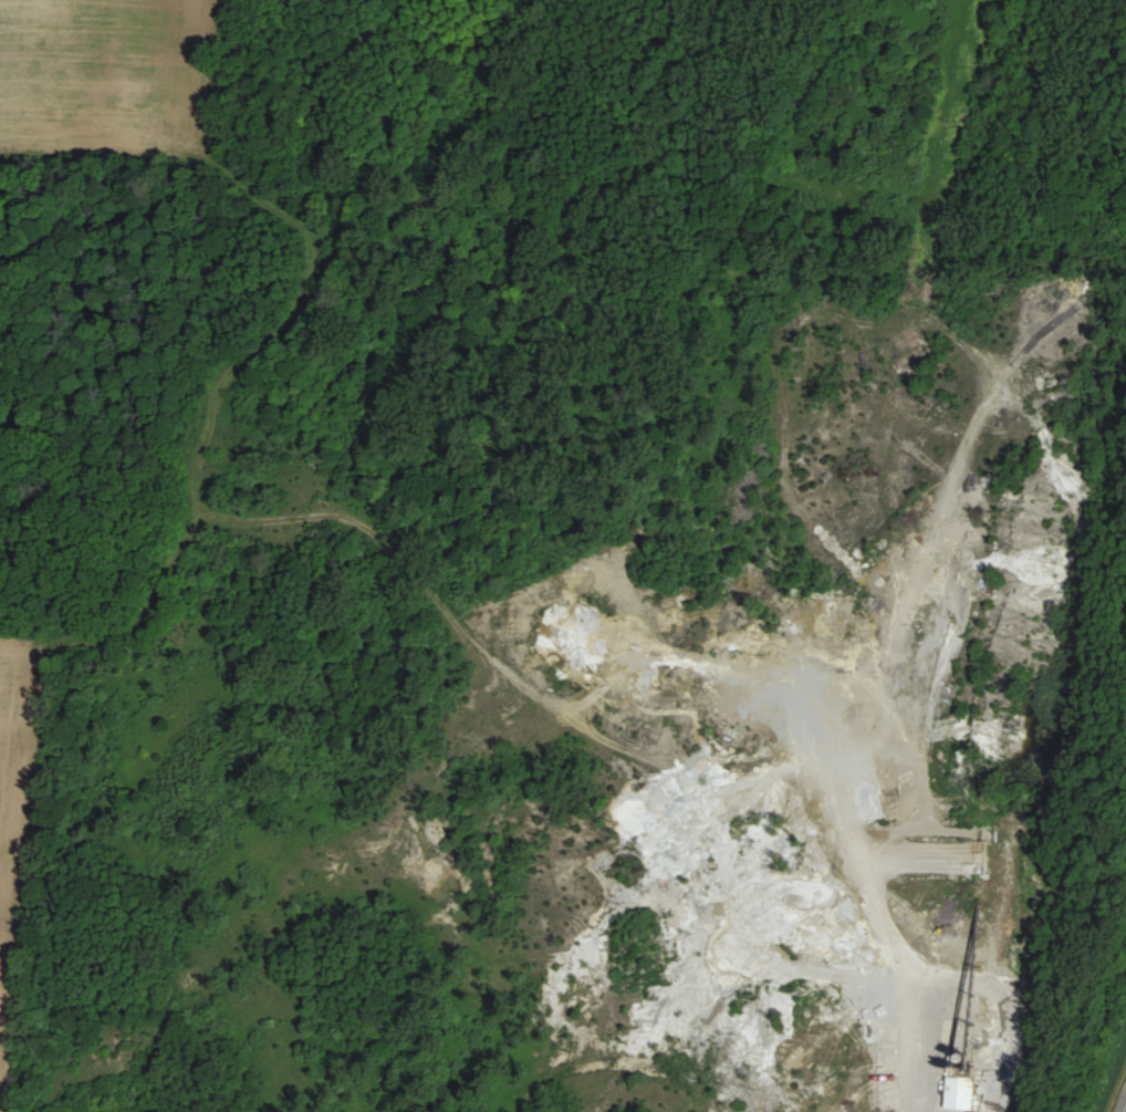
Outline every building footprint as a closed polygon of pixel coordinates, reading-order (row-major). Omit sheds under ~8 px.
[(947,1109),(976,1110),(977,1073),(962,1073),(962,1058),(948,1058),(947,1109)]
